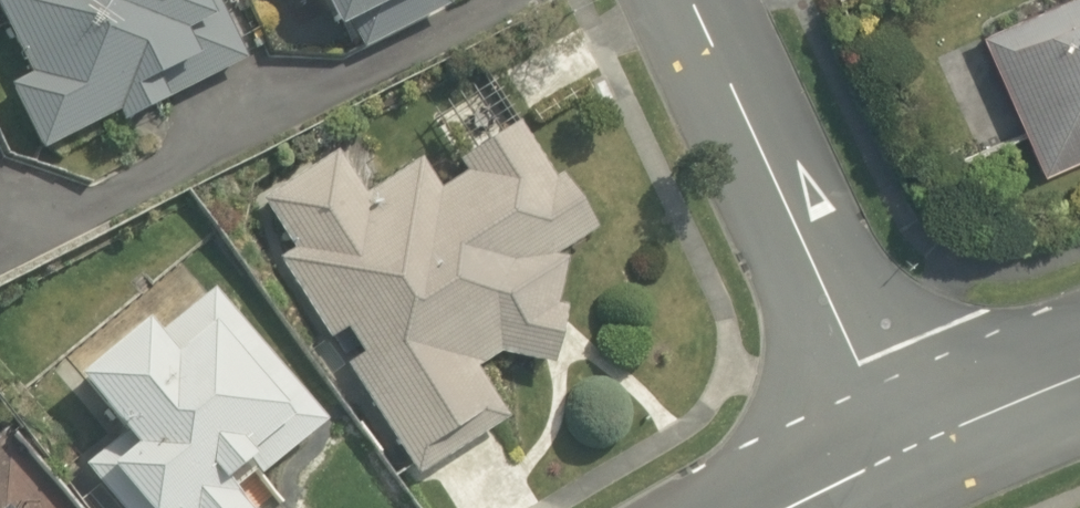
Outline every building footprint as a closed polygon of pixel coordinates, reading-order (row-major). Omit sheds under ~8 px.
[(0,1),(0,8),(29,79),(11,86),(39,155),(250,68),(222,0),(1,0),(0,1)] [(346,65),(438,20),(429,0),(315,0),(346,65)] [(986,38),(1045,185),(1079,171),(1079,0),(986,38)] [(296,258),(283,265),(328,344),(346,334),(361,360),(349,367),(411,475),(504,422),(473,368),(497,354),(509,377),(583,335),(563,299),(591,284),(564,236),(594,219),(568,173),(551,183),(496,88),(347,173),(340,160),(264,203),(296,258)] [(87,379),(124,428),(77,464),(111,507),(244,507),(239,501),(325,435),(210,285),(87,379)]
